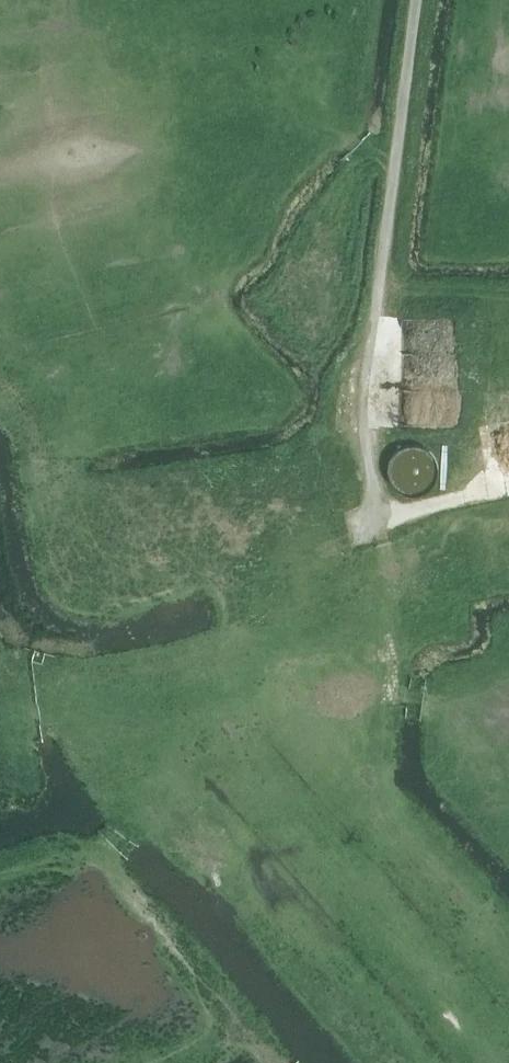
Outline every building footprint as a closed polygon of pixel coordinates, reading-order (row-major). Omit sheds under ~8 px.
[(406,352),(405,420),(441,421),(441,394),(425,394),(425,383),(429,383),(429,365),(430,365),(431,352),(406,352)] [(420,461),(429,463),(432,453),(410,447),(404,469),(417,472),(420,461)]
